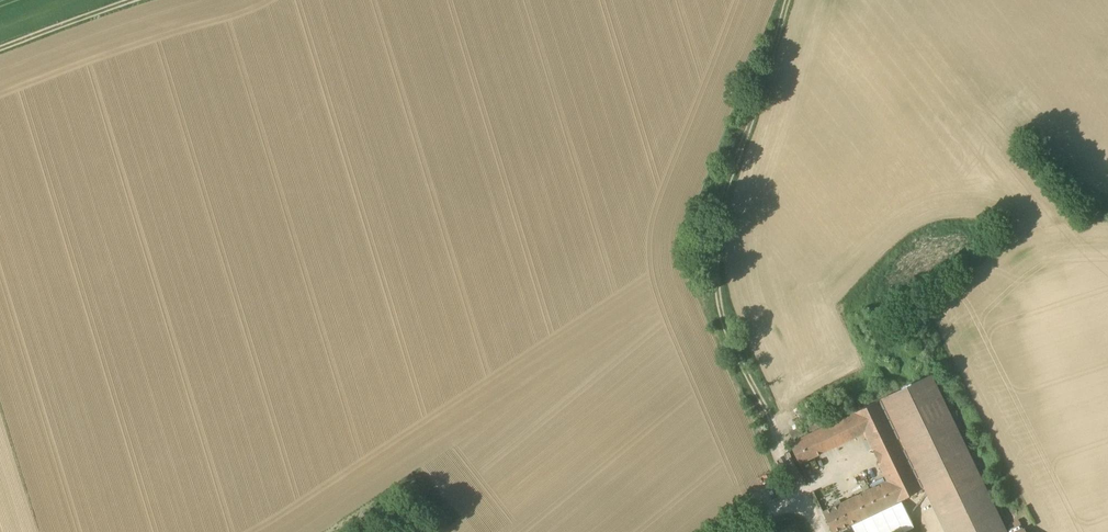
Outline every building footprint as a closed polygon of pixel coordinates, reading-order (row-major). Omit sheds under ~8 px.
[(881,398),(934,507),(945,531),(1008,531),(931,373),(881,398)] [(877,401),(855,411),(853,407),(792,436),(794,441),(789,443),(799,463),(863,432),(887,481),(823,512),(833,531),(862,518),(920,490),(877,401)]
